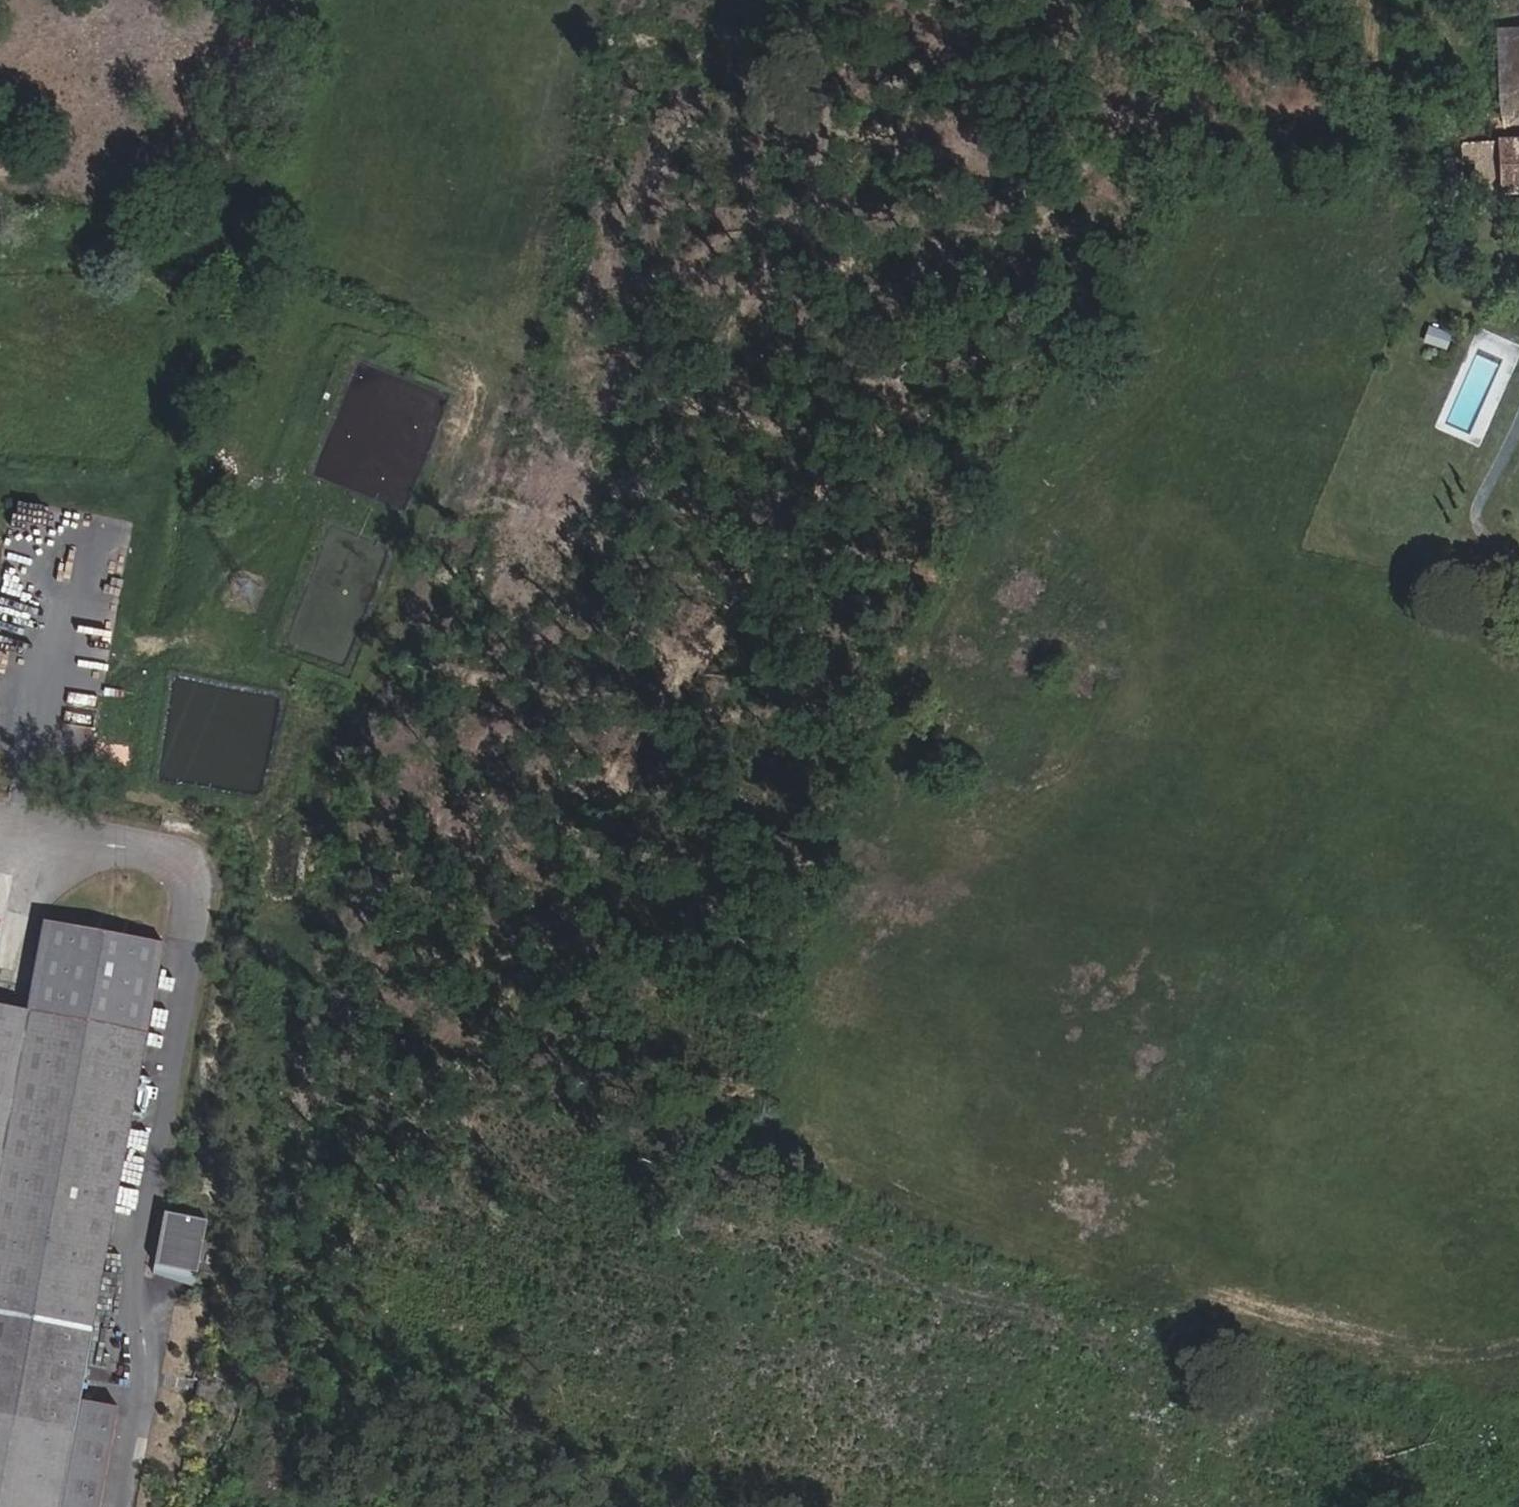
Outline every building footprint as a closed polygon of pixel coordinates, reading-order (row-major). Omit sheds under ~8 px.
[(1498,30),(1504,143),(1518,142),(1518,29),(1498,30)] [(1504,143),(1497,143),(1499,194),(1518,193),(1518,142),(1504,143)] [(118,1408),(80,1401),(164,944),(43,922),(26,1010),(0,1006),(0,1506),(100,1506),(118,1408)] [(164,1213),(154,1265),(197,1273),(206,1221),(164,1213)] [(194,1288),(197,1273),(154,1265),(153,1274),(194,1288)]
